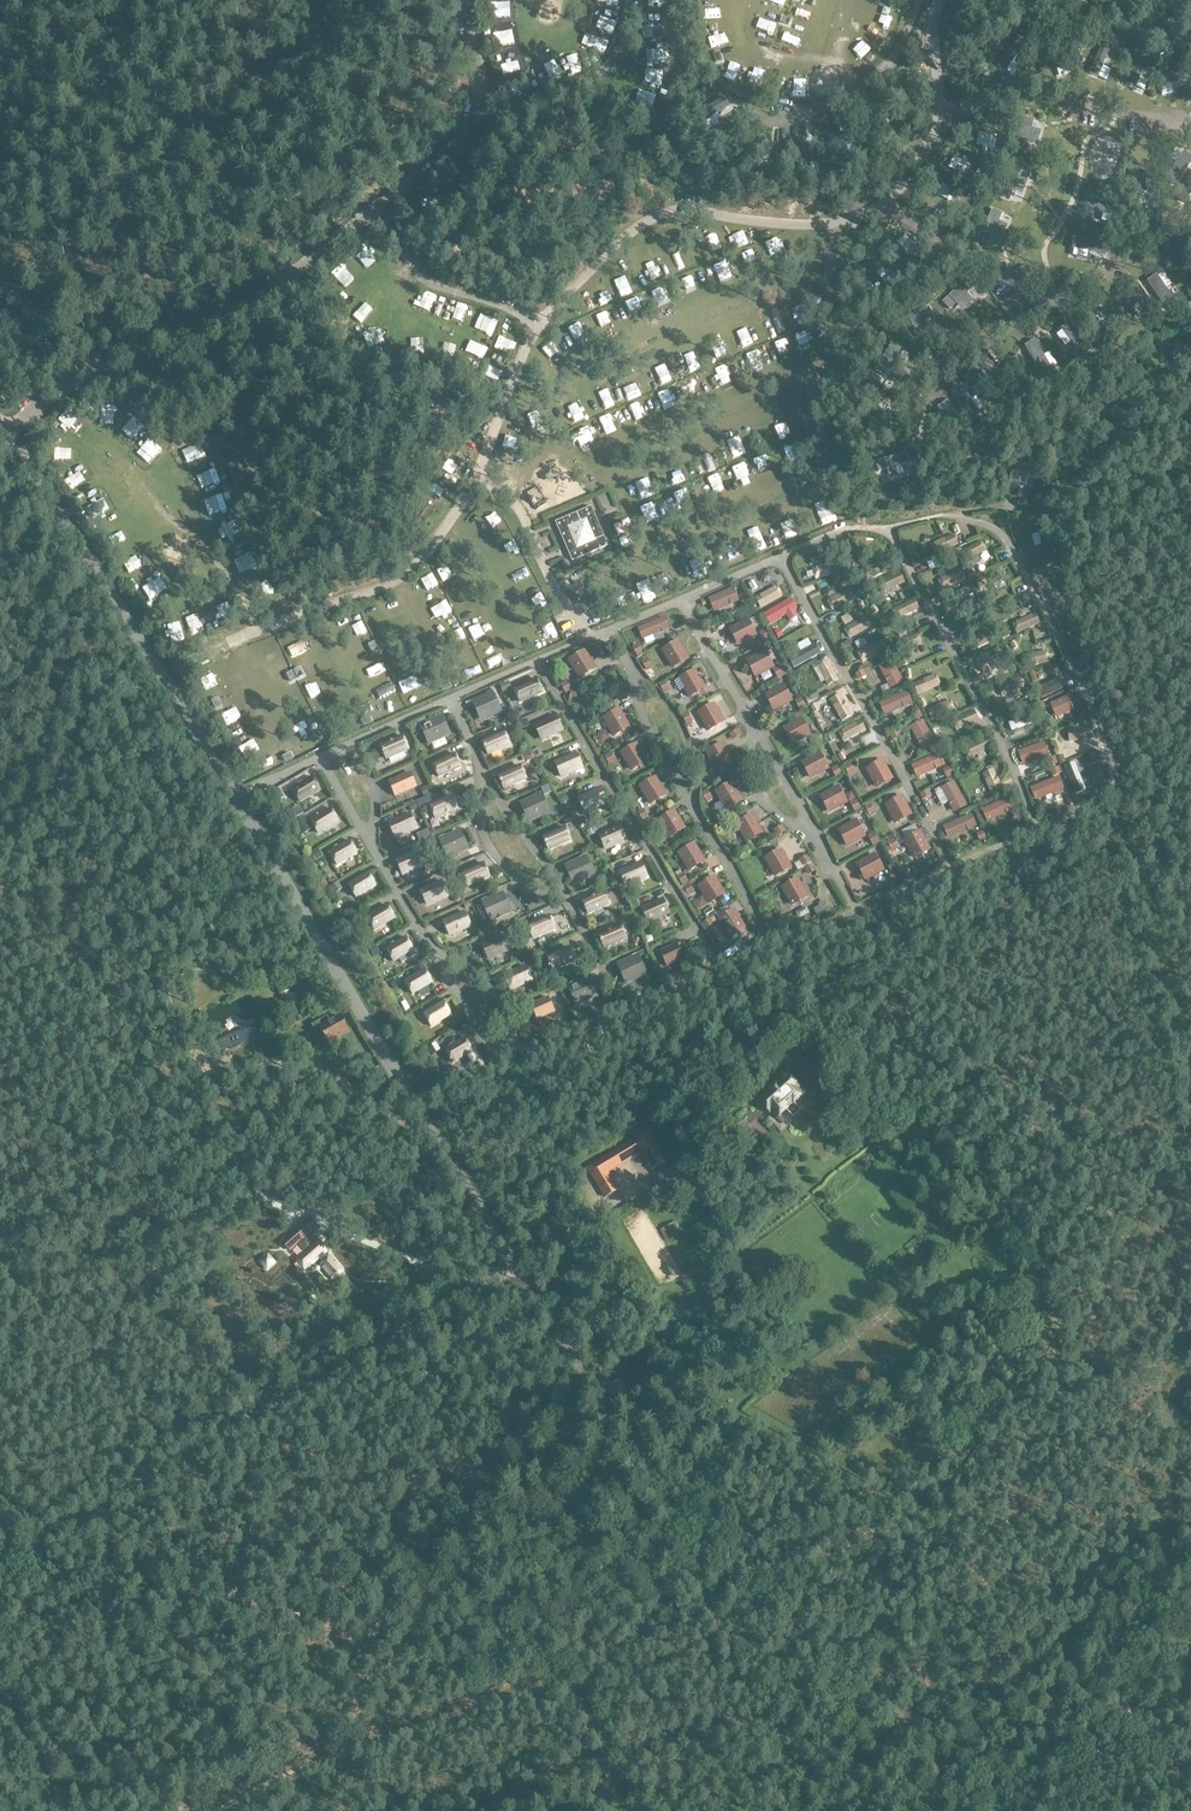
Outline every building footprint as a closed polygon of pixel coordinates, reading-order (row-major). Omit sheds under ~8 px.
[(609,12),(623,12),(623,0),(610,0),(609,12)] [(1177,21),(1190,14),(1190,6),(1188,0),(1177,0),(1181,8),(1172,12),(1177,21)] [(662,20),(662,8),(644,9),(645,20),(662,20)] [(495,31),(516,30),(515,12),(494,14),(495,31)] [(608,29),(607,47),(619,48),(620,30),(608,29)] [(651,46),(662,45),(661,33),(651,33),(651,46)] [(1166,55),(1173,53),(1167,36),(1160,39),(1166,55)] [(671,73),(669,57),(653,60),(655,76),(671,73)] [(659,96),(662,90),(653,86),(651,93),(659,96)] [(729,104),(723,95),(696,114),(703,122),(714,115),(729,104)] [(1034,121),(1023,118),(1016,149),(1026,152),(1028,143),(1029,143),(1033,129),(1032,129),(1034,121)] [(771,144),(763,136),(740,159),(748,167),(754,161),(764,151),(771,144)] [(1182,152),(1175,162),(1163,179),(1173,186),(1190,160),(1190,157),(1182,151),(1182,152)] [(956,177),(973,181),(976,169),(958,165),(956,177)] [(1022,170),(1011,166),(1000,196),(1010,200),(1013,192),(1014,192),(1019,178),(1022,170)] [(1173,196),(1183,203),(1190,192),(1190,171),(1173,196)] [(1145,172),(1145,192),(1145,204),(1146,206),(1158,206),(1157,172),(1145,172)] [(1103,213),(1117,217),(1118,217),(1121,206),(1090,198),(1088,197),(1085,209),(1087,209),(1103,213)] [(1002,214),(992,209),(979,239),(989,243),(992,235),(993,236),(999,222),(1002,214)] [(662,238),(669,250),(684,242),(677,230),(662,238)] [(1106,242),(1104,241),(1073,236),(1071,248),(1072,248),(1086,250),(1102,253),(1104,253),(1106,242)] [(357,264),(367,275),(377,266),(367,255),(357,264)] [(346,275),(335,285),(345,296),(356,285),(346,275)] [(1146,282),(1164,308),(1165,310),(1175,303),(1174,301),(1165,288),(1157,276),(1156,275),(1146,282)] [(974,288),(966,280),(942,302),(950,310),(956,304),(957,305),(968,295),(967,294),(974,288)] [(1138,284),(1136,282),(1127,288),(1128,290),(1137,304),(1145,316),(1145,317),(1155,310),(1138,284)] [(700,313),(699,306),(691,307),(692,315),(700,313)] [(934,316),(929,306),(900,321),(905,331),(913,327),(914,328),(927,321),(926,320),(934,316)] [(673,310),(676,326),(689,324),(686,307),(673,310)] [(766,335),(774,327),(762,315),(754,322),(766,335)] [(487,322),(483,333),(497,339),(501,328),(487,322)] [(1087,347),(1068,322),(1058,329),(1078,354),(1087,347)] [(378,324),(358,325),(358,340),(369,340),(369,332),(378,331),(378,324)] [(1051,368),(1035,341),(1025,347),(1041,374),(1051,368)] [(901,349),(891,344),(874,371),(884,377),(888,369),(889,370),(897,357),(896,357),(901,349)] [(472,359),(485,364),(489,352),(476,347),(472,359)] [(785,361),(796,361),(796,349),(784,350),(785,361)] [(1035,384),(1018,357),(1008,363),(1024,390),(1035,384)] [(649,365),(660,370),(663,362),(651,358),(649,365)] [(736,385),(745,385),(745,371),(742,371),(742,363),(735,363),(736,385)] [(683,384),(675,394),(686,403),(694,393),(683,384)] [(802,385),(801,398),(811,400),(812,387),(802,385)] [(978,412),(962,385),(952,391),(968,418),(978,412)] [(950,403),(949,401),(939,407),(940,409),(948,422),(955,435),(956,436),(966,430),(950,403)] [(624,427),(637,408),(630,403),(617,422),(624,427)] [(117,413),(104,414),(105,422),(118,421),(117,413)] [(69,417),(60,426),(75,440),(84,431),(69,417)] [(608,434),(602,444),(608,448),(614,437),(608,434)] [(70,446),(60,446),(60,460),(70,459),(70,446)] [(604,472),(611,462),(595,451),(588,460),(604,472)] [(910,463),(907,453),(876,462),(879,473),(887,470),(887,471),(901,467),(901,466),(910,463)] [(1012,471),(1008,496),(1019,497),(1021,484),(1028,485),(1030,474),(1012,471)] [(196,480),(205,494),(216,488),(207,473),(196,480)] [(441,484),(435,486),(441,502),(448,499),(441,484)] [(758,488),(752,500),(767,507),(773,495),(758,488)] [(220,531),(235,523),(226,504),(211,511),(220,531)] [(591,507),(555,522),(572,562),(608,546),(591,507)] [(835,523),(834,510),(820,512),(821,524),(835,523)] [(670,542),(678,534),(666,524),(659,532),(670,542)] [(223,534),(228,547),(241,542),(235,528),(223,534)] [(936,556),(959,545),(954,534),(931,545),(936,556)] [(492,552),(502,544),(496,538),(487,546),(492,552)] [(1048,564),(1055,563),(1051,540),(1043,542),(1048,564)] [(965,564),(987,551),(981,541),(959,553),(965,564)] [(727,565),(736,565),(735,557),(727,557),(727,565)] [(1031,573),(1043,568),(1039,557),(1027,562),(1031,573)] [(130,578),(146,572),(141,558),(125,564),(130,578)] [(816,580),(840,573),(836,561),(812,568),(816,580)] [(878,563),(855,574),(860,585),(883,574),(878,563)] [(944,592),(966,581),(961,569),(938,580),(944,592)] [(980,591),(1003,580),(998,569),(975,580),(980,591)] [(883,594),(905,583),(900,572),(877,583),(883,594)] [(761,609),(783,597),(777,586),(755,598),(761,609)] [(734,587),(708,598),(714,612),(740,601),(734,587)] [(428,588),(416,593),(422,606),(434,600),(428,588)] [(832,611),(855,600),(849,589),(828,599),(828,602),(832,611)] [(751,604),(746,595),(739,598),(744,608),(751,604)] [(414,598),(407,600),(412,615),(419,613),(414,598)] [(791,599),(764,615),(770,625),(786,616),(795,611),(798,610),(791,599)] [(891,610),(897,621),(919,610),(914,599),(891,610)] [(1027,615),(1034,612),(1031,602),(1023,604),(1027,615)] [(369,611),(372,622),(382,618),(378,608),(369,611)] [(510,613),(501,616),(503,622),(512,619),(510,613)] [(1036,613),(1012,623),(1017,634),(1040,625),(1036,613)] [(414,632),(427,629),(423,614),(410,618),(414,632)] [(845,627),(853,622),(849,614),(841,618),(845,627)] [(850,639),(872,627),(866,616),(844,628),(850,639)] [(638,626),(642,639),(671,631),(667,618),(638,626)] [(207,621),(196,626),(202,638),(213,634),(207,621)] [(738,645),(755,636),(747,622),(731,631),(738,645)] [(770,640),(765,630),(758,633),(764,643),(770,640)] [(791,644),(802,640),(798,630),(787,633),(791,644)] [(988,630),(966,641),(971,652),(994,641),(988,630)] [(168,650),(185,647),(182,634),(166,636),(168,650)] [(894,644),(899,655),(922,645),(918,634),(894,644)] [(538,651),(556,645),(552,635),(534,642),(538,651)] [(308,641),(312,653),(329,647),(325,636),(308,641)] [(648,651),(658,647),(655,638),(645,643),(648,651)] [(855,642),(858,650),(868,646),(864,639),(855,642)] [(430,655),(437,654),(433,640),(427,641),(430,655)] [(1043,640),(1034,643),(1036,651),(1045,648),(1043,640)] [(857,652),(863,663),(885,652),(880,641),(857,652)] [(644,654),(639,644),(632,648),(638,657),(644,654)] [(673,668),(687,660),(678,644),(664,652),(673,668)] [(816,645),(790,658),(795,668),(820,654),(816,645)] [(1050,663),(1047,651),(1022,656),(1025,669),(1050,663)] [(580,678),(594,670),(584,653),(570,662),(580,678)] [(755,677),(772,668),(764,653),(748,663),(755,677)] [(984,674),(987,681),(998,676),(987,653),(976,659),(980,666),(979,667),(983,674),(984,674)] [(497,655),(499,666),(507,665),(505,654),(497,655)] [(300,669),(309,665),(305,656),(296,659),(300,669)] [(395,670),(390,657),(383,659),(389,672),(395,670)] [(904,682),(891,657),(877,664),(890,689),(904,682)] [(653,668),(647,658),(641,662),(647,672),(653,668)] [(826,658),(816,664),(828,686),(839,680),(826,658)] [(788,675),(783,664),(776,667),(782,678),(788,675)] [(464,682),(475,679),(472,669),(461,672),(464,682)] [(864,670),(855,674),(858,681),(867,677),(864,670)] [(690,698),(704,689),(694,673),(680,681),(690,698)] [(918,695),(941,685),(940,684),(941,683),(938,676),(937,676),(936,674),(913,684),(918,695)] [(1021,676),(998,687),(998,689),(1001,696),(1003,698),(1026,687),(1021,676)] [(520,704),(544,693),(537,677),(513,688),(520,704)] [(573,691),(567,681),(561,685),(566,694),(573,691)] [(670,690),(665,681),(658,685),(664,694),(670,690)] [(803,693),(814,689),(811,683),(801,687),(803,693)] [(1040,702),(1064,692),(1061,684),(1037,693),(1040,702)] [(411,698),(409,699),(414,709),(427,702),(418,685),(407,691),(411,698)] [(774,711),(790,702),(783,687),(766,696),(774,711)] [(885,716),(913,703),(907,691),(879,703),(885,716)] [(489,699),(476,704),(483,719),(501,711),(492,692),(487,694),(489,699)] [(576,704),(578,693),(571,692),(569,703),(576,704)] [(1076,693),(1050,705),(1056,718),(1082,707),(1076,693)] [(853,716),(841,694),(830,700),(842,722),(853,716)] [(383,716),(391,713),(385,698),(377,702),(383,716)] [(807,708),(801,698),(795,701),(800,711),(807,708)] [(302,707),(308,719),(324,712),(319,700),(302,707)] [(955,712),(950,700),(927,710),(932,722),(955,712)] [(338,701),(328,707),(336,720),(346,714),(338,701)] [(709,731),(723,723),(713,706),(699,714),(709,731)] [(922,717),(918,708),(912,711),(916,720),(922,717)] [(975,710),(952,720),(957,732),(980,721),(975,710)] [(615,736),(629,728),(619,712),(605,720),(615,736)] [(693,722),(688,713),(681,717),(686,726),(693,722)] [(429,745),(452,735),(442,714),(420,724),(429,745)] [(557,714),(534,724),(541,741),(564,731),(557,714)] [(1082,725),(1089,721),(1086,714),(1078,717),(1082,725)] [(838,732),(844,743),(866,731),(860,720),(838,732)] [(936,745),(923,720),(910,727),(923,751),(931,747),(934,752),(941,748),(938,744),(936,745)] [(792,744),(809,735),(801,721),(784,730),(792,744)] [(1021,742),(1031,738),(1027,726),(1016,729),(1021,742)] [(1093,728),(1068,731),(1070,743),(1094,740),(1093,728)] [(739,729),(729,735),(733,741),(742,735),(739,729)] [(488,756),(511,745),(505,730),(481,741),(488,756)] [(899,730),(888,735),(891,741),(892,741),(893,741),(902,737),(899,730)] [(825,741),(819,732),(813,736),(819,745),(825,741)] [(601,746),(610,742),(607,733),(597,737),(601,746)] [(402,735),(380,745),(386,760),(409,751),(402,735)] [(987,737),(964,748),(970,759),(992,749),(987,737)] [(304,742),(296,743),(298,752),(306,750),(304,742)] [(1045,743),(1019,752),(1024,766),(1050,757),(1045,743)] [(632,771),(646,762),(636,746),(622,754),(632,771)] [(717,770),(731,763),(721,746),(707,754),(717,770)] [(439,778),(462,768),(455,752),(432,762),(439,778)] [(272,764),(279,762),(276,753),(269,756),(272,764)] [(940,753),(912,765),(917,778),(945,766),(940,753)] [(561,778),(582,768),(576,754),(555,764),(561,778)] [(616,763),(610,754),(604,758),(610,767),(616,763)] [(810,778),(827,769),(819,755),(802,764),(810,778)] [(1055,757),(1045,761),(1048,768),(1058,764),(1055,757)] [(894,779),(883,759),(865,769),(876,789),(894,779)] [(520,764),(497,774),(504,790),(527,780),(520,764)] [(856,773),(850,764),(844,767),(849,777),(856,773)] [(1075,764),(1065,768),(1076,795),(1086,790),(1075,764)] [(843,775),(837,766),(831,769),(837,779),(843,775)] [(954,776),(949,767),(942,770),(947,779),(954,776)] [(1059,767),(1050,771),(1052,778),(1062,774),(1059,767)] [(1004,792),(994,769),(982,774),(992,797),(1004,792)] [(396,797),(417,788),(411,774),(389,783),(396,797)] [(1060,777),(1031,789),(1036,802),(1054,795),(1055,798),(1064,794),(1063,791),(1065,790),(1060,777)] [(293,790),(301,803),(321,791),(313,778),(293,790)] [(651,804),(665,796),(655,780),(641,788),(651,804)] [(941,789),(954,814),(967,807),(966,805),(967,804),(963,797),(962,797),(954,782),(941,789)] [(726,809),(740,801),(731,785),(717,793),(726,809)] [(585,814),(608,804),(600,787),(577,797),(585,814)] [(828,812),(845,803),(838,789),(821,798),(828,812)] [(713,800),(708,790),(702,794),(707,803),(713,800)] [(929,790),(919,794),(922,801),(932,797),(929,790)] [(529,823),(551,813),(542,792),(541,793),(540,792),(535,794),(536,795),(520,802),(529,823)] [(436,820),(459,810),(453,794),(429,804),(436,820)] [(1011,798),(982,810),(988,823),(1016,811),(1011,798)] [(895,823),(910,816),(901,799),(886,806),(895,823)] [(861,810),(856,800),(850,803),(855,813),(861,810)] [(876,813),(871,804),(865,807),(870,817),(876,813)] [(290,813),(294,822),(305,816),(301,807),(290,813)] [(311,821),(319,834),(339,822),(331,809),(311,821)] [(649,818),(644,809),(638,813),(643,822),(649,818)] [(670,838),(684,829),(674,813),(660,821),(670,838)] [(860,815),(866,834),(872,832),(866,814),(860,815)] [(395,838),(417,829),(410,815),(389,824),(395,838)] [(1015,815),(1011,825),(1018,828),(1022,818),(1015,815)] [(747,842),(761,834),(752,817),(738,825),(747,842)] [(943,831),(950,845),(979,831),(973,817),(943,831)] [(656,829),(650,819),(641,825),(649,837),(651,835),(649,833),(656,829)] [(847,846),(864,837),(856,823),(839,832),(847,846)] [(549,851),(573,841),(566,826),(542,836),(549,851)] [(783,826),(773,831),(776,837),(787,832),(783,826)] [(605,850),(626,841),(620,827),(599,836),(605,850)] [(448,860),(470,850),(461,829),(440,838),(439,837),(435,839),(437,842),(439,841),(447,859),(440,862),(443,869),(451,866),(448,860)] [(987,840),(983,831),(976,834),(981,844),(987,840)] [(868,837),(873,846),(880,843),(874,832),(869,834),(870,836),(868,837)] [(914,858),(928,850),(919,834),(905,841),(914,858)] [(786,852),(795,844),(791,838),(781,845),(786,852)] [(330,853),(338,866),(358,854),(350,841),(330,853)] [(690,870),(703,862),(694,846),(680,854),(690,870)] [(896,846),(889,850),(894,857),(900,853),(896,846)] [(403,875),(424,866),(418,852),(397,862),(403,875)] [(775,876),(790,868),(780,852),(766,860),(775,876)] [(574,886),(596,876),(586,855),(585,856),(585,855),(580,857),(580,858),(564,865),(574,886)] [(809,855),(799,860),(802,867),(812,861),(809,855)] [(865,880),(882,871),(874,856),(857,865),(865,880)] [(467,888),(491,877),(484,862),(462,871),(459,865),(449,869),(453,878),(461,874),(467,888)] [(902,863),(899,871),(910,876),(913,868),(902,863)] [(626,887),(647,877),(641,864),(620,873),(626,887)] [(815,864),(804,870),(808,876),(818,871),(815,864)] [(895,882),(897,872),(891,870),(888,880),(895,882)] [(676,875),(683,886),(689,883),(682,871),(676,875)] [(349,885),(356,898),(376,887),(369,874),(349,885)] [(765,876),(769,887),(776,884),(772,874),(765,876)] [(696,879),(681,888),(686,897),(688,896),(689,897),(695,893),(691,886),(697,882),(696,879)] [(709,903),(723,895),(713,879),(700,887),(709,903)] [(792,905),(806,897),(797,881),(783,889),(792,905)] [(427,905),(449,896),(442,882),(421,892),(427,905)] [(588,915),(612,905),(605,890),(581,900),(588,915)] [(490,920),(508,911),(502,897),(489,902),(487,898),(482,901),(490,920)] [(648,923),(669,914),(663,900),(642,909),(648,923)] [(368,917),(375,930),(395,919),(388,906),(368,917)] [(729,936),(743,928),(733,912),(719,920),(729,936)] [(450,936),(471,927),(465,913),(444,922),(450,936)] [(550,915),(526,925),(533,940),(556,930),(550,915)] [(604,950),(628,939),(621,924),(597,934),(604,950)] [(488,960),(510,950),(504,937),(482,946),(488,960)] [(386,950),(394,963),(414,951),(407,938),(386,950)] [(678,947),(680,946),(678,940),(671,943),(673,947),(660,953),(666,967),(683,959),(678,947)] [(570,946),(547,955),(545,950),(536,954),(539,960),(547,957),(553,971),(576,962),(570,946)] [(239,966),(235,949),(224,952),(228,968),(239,966)] [(627,981),(645,973),(637,954),(632,956),(633,960),(620,966),(627,981)] [(511,991),(532,981),(526,967),(505,977),(511,991)] [(405,982),(413,995),(433,983),(425,970),(405,982)] [(576,1004),(594,996),(587,981),(575,987),(573,983),(568,985),(576,1004)] [(289,1016),(302,1011),(295,995),(292,995),(290,991),(280,994),(289,1016)] [(538,1020),(555,1012),(548,998),(535,1004),(534,1000),(527,1003),(530,1009),(532,1008),(538,1020)] [(424,1014),(432,1027),(452,1015),(444,1002),(424,1014)] [(349,1032),(341,1017),(339,1014),(330,1020),(328,1016),(312,1025),(323,1045),(328,1042),(328,1044),(349,1032)] [(235,1034),(225,1038),(230,1049),(239,1045),(235,1034)] [(465,1039),(445,1051),(453,1064),(473,1052),(465,1039)] [(769,1113),(770,1113),(776,1120),(786,1111),(784,1109),(791,1103),(793,1105),(803,1096),(797,1089),(787,1077),(779,1085),(778,1084),(767,1094),(768,1095),(759,1102),(763,1106),(764,1105),(767,1108),(766,1109),(769,1113)] [(588,1166),(606,1197),(619,1190),(608,1172),(641,1152),(652,1170),(664,1163),(646,1132),(588,1166)] [(317,1241),(311,1247),(304,1240),(319,1227),(309,1216),(281,1241),(291,1251),(297,1246),(303,1253),(297,1259),(306,1270),(319,1258),(324,1263),(321,1265),(334,1280),(344,1271),(330,1255),(327,1258),(323,1253),(326,1251),(317,1241)] [(276,1263),(268,1253),(259,1261),(267,1270),(276,1263)] [(313,1306),(309,1310),(321,1324),(325,1320),(313,1306)]
